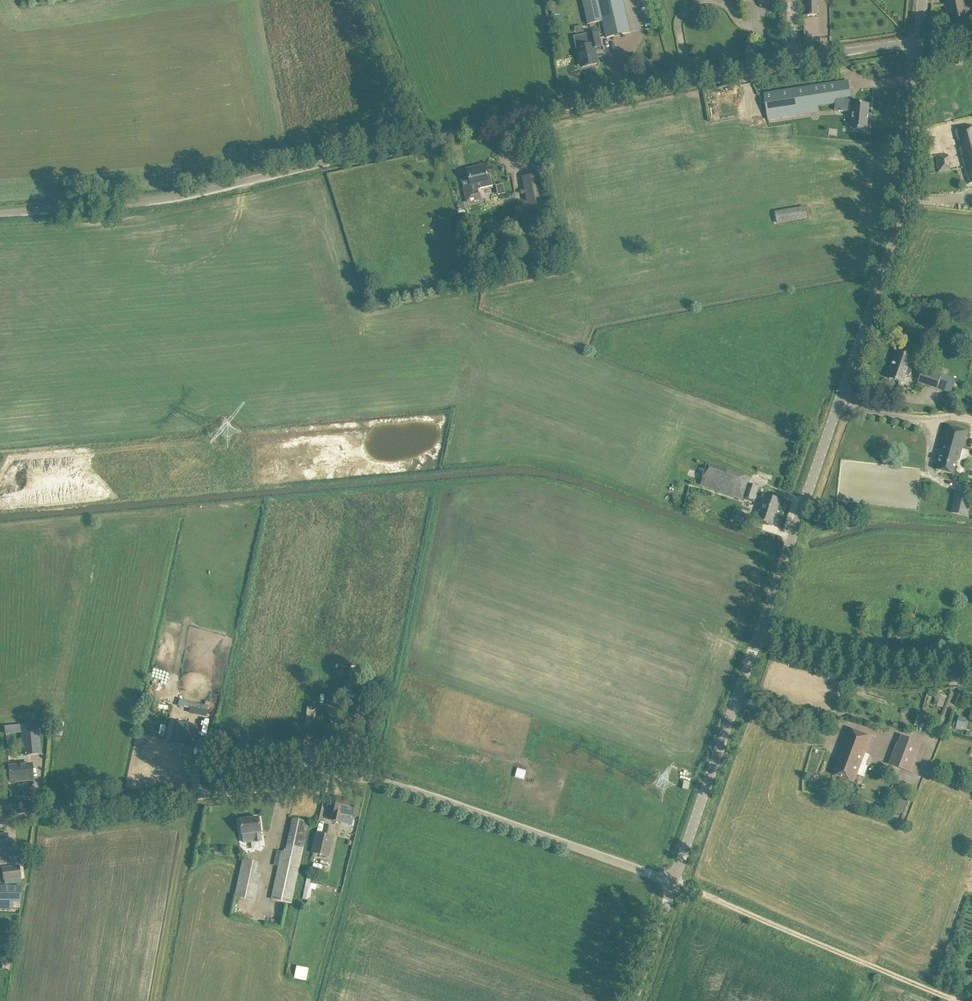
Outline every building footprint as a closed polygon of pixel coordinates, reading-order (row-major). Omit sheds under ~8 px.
[(630,32),(623,0),(585,0),(590,24),(603,21),(607,38),(630,32)] [(805,15),(817,15),(817,0),(805,0),(805,15)] [(969,0),(944,0),(951,35),(971,31),(967,8),(970,8),(969,0)] [(587,34),(575,37),(577,48),(578,48),(583,67),(598,63),(594,48),(603,46),(600,32),(587,35),(587,34)] [(957,52),(955,65),(963,66),(964,52),(957,52)] [(871,105),(841,102),(838,83),(766,94),(770,119),(812,113),(811,107),(838,103),(837,110),(853,112),(852,129),(862,130),(862,131),(864,131),(864,130),(869,130),(870,121),(868,121),(869,105),(871,105)] [(955,131),(958,140),(960,140),(962,148),(960,149),(969,184),(971,183),(971,127),(960,129),(960,130),(955,131)] [(950,171),(948,154),(937,155),(939,172),(950,171)] [(544,213),(538,185),(536,172),(543,171),(541,159),(532,160),(534,173),(523,175),(530,216),(544,213)] [(481,188),(492,186),(493,186),(490,174),(487,175),(484,165),(484,166),(477,168),(477,169),(468,171),(467,169),(469,177),(462,179),(461,179),(460,179),(466,203),(469,202),(471,202),(470,201),(474,200),(474,201),(480,200),(479,194),(478,187),(480,186),(481,188)] [(498,184),(499,194),(507,193),(505,183),(498,184)] [(777,223),(778,224),(808,219),(806,206),(775,211),(777,223)] [(911,367),(909,366),(912,356),(897,351),(891,367),(893,368),(890,378),(903,383),(905,375),(908,375),(910,374),(912,372),(912,369),(911,367)] [(942,375),(923,368),(918,382),(937,389),(942,375)] [(942,448),(936,470),(954,474),(958,459),(959,460),(962,450),(968,431),(950,426),(945,446),(944,449),(942,448)] [(749,483),(751,478),(709,463),(701,486),(743,500),(744,498),(754,501),(759,487),(749,483)] [(971,500),(971,496),(956,492),(951,512),(968,516),(971,500)] [(782,500),(767,494),(758,520),(773,525),(782,500)] [(738,513),(736,520),(749,525),(752,518),(738,513)] [(938,693),(934,704),(943,707),(947,696),(938,693)] [(180,699),(179,706),(190,708),(190,707),(193,707),(208,711),(210,702),(205,701),(204,705),(185,701),(183,700),(180,699)] [(959,716),(955,727),(961,729),(965,718),(959,716)] [(55,734),(61,736),(64,722),(58,721),(55,734)] [(177,723),(173,740),(194,744),(198,728),(198,726),(177,721),(177,723)] [(38,722),(20,724),(24,755),(41,753),(38,722)] [(363,735),(364,735),(364,738),(368,739),(368,736),(370,736),(372,724),(365,723),(363,735)] [(834,775),(854,782),(872,736),(851,728),(834,775)] [(892,765),(909,772),(915,774),(917,767),(914,765),(916,759),(920,760),(926,744),(903,736),(892,765)] [(32,764),(9,766),(11,782),(20,781),(20,778),(33,777),(32,764)] [(337,798),(334,812),(332,811),(330,820),(341,822),(343,814),(352,817),(355,802),(337,798)] [(893,809),(902,812),(906,801),(897,798),(893,809)] [(254,840),(254,841),(261,840),(260,831),(258,818),(240,820),(242,834),(243,842),(254,840)] [(280,862),(272,899),(293,904),(311,822),(294,818),(287,853),(277,851),(276,856),(275,861),(280,862)] [(10,847),(8,833),(0,834),(0,848),(10,847)] [(317,833),(317,834),(313,853),(328,856),(332,837),(317,833)] [(243,860),(235,897),(255,901),(260,874),(256,873),(258,863),(243,860)] [(20,865),(2,867),(4,880),(21,878),(20,865)] [(308,874),(306,882),(316,884),(318,878),(312,877),(312,875),(308,874)] [(21,886),(0,886),(0,909),(13,909),(13,902),(21,902),(21,886)] [(310,900),(312,889),(310,888),(305,887),(303,899),(310,900)] [(297,964),(294,976),(306,979),(309,967),(297,964)]
